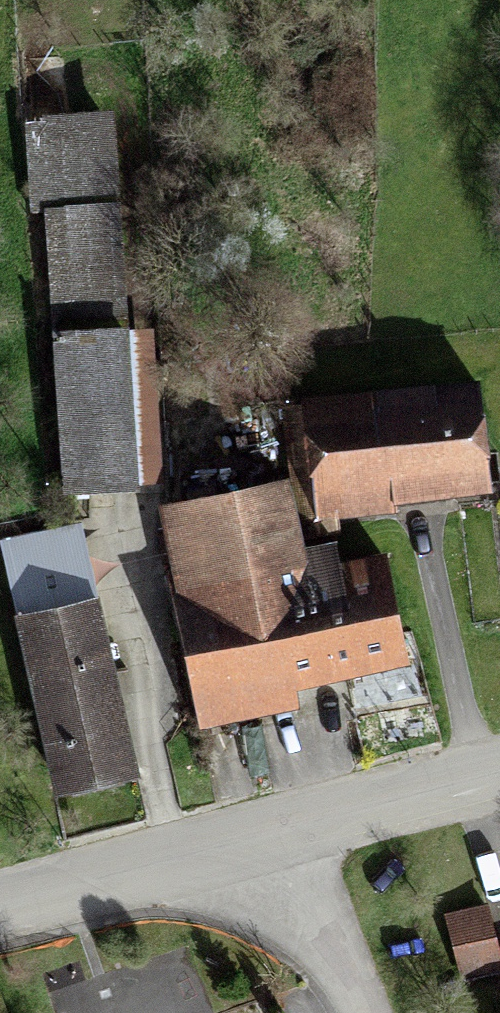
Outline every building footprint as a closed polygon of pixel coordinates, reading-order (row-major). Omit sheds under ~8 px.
[(51,211),(116,211),(115,117),(37,118),(38,212),(51,211)] [(63,330),(125,329),(124,211),(116,211),(51,211),(52,330),(63,330)] [(125,329),(63,330),(64,488),(138,487),(137,329),(125,329)] [(487,384),(316,402),(327,506),(498,487),(487,384)] [(294,478),(173,501),(213,717),(335,694),(332,675),(314,581),(294,478)] [(314,581),(332,675),(412,660),(395,566),(314,581)] [(103,593),(28,610),(65,780),(140,764),(103,593)] [(444,917),(460,978),(499,968),(499,951),(488,905),(444,917)]
